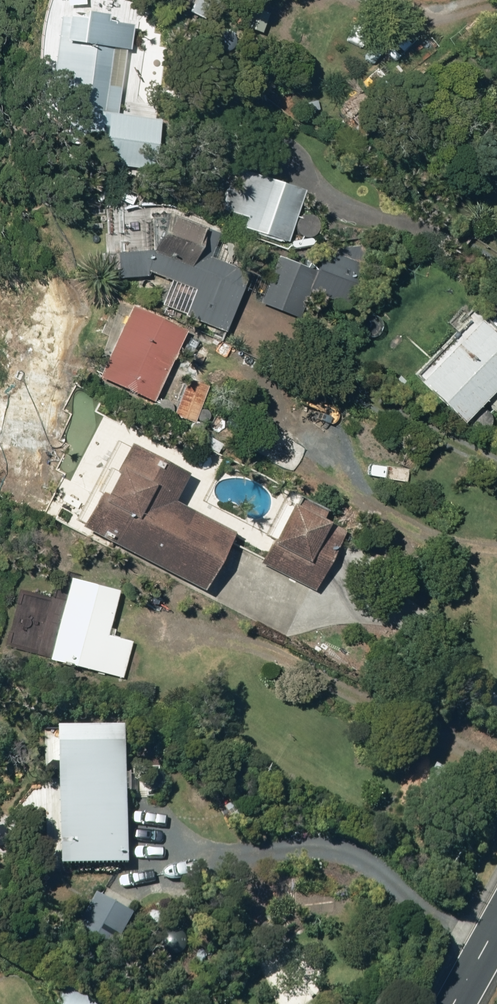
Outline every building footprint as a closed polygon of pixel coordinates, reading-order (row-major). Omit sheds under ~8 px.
[(87,8),(88,0),(60,0),(48,70),(52,71),(42,131),(151,150),(156,120),(112,112),(117,85),(113,85),(116,65),(120,65),(123,45),(126,46),(131,20),(99,15),(100,10),(87,8)] [(361,93),(346,104),(352,113),(367,102),(361,93)] [(222,208),(245,215),(242,225),(286,239),(302,188),(236,167),(222,208)] [(167,210),(152,247),(113,248),(114,274),(159,273),(193,286),(183,312),(214,325),(232,281),(240,284),(246,270),(211,256),(216,245),(210,243),(215,229),(167,210)] [(277,252),(258,300),(298,316),(307,295),(324,302),(326,296),(343,303),(365,251),(344,242),(338,245),(335,252),(323,247),(320,255),(308,250),(303,263),(277,252)] [(128,303),(97,372),(151,396),(182,328),(128,303)] [(415,377),(457,418),(496,377),(496,338),(474,316),(415,377)] [(184,377),(172,412),(193,420),(205,385),(184,377)] [(198,442),(217,451),(222,442),(202,433),(198,442)] [(74,522),(197,585),(226,528),(166,497),(181,469),(124,439),(112,461),(110,460),(95,489),(92,488),(74,522)] [(263,533),(270,537),(258,560),(312,588),(342,529),(318,517),(322,509),(285,490),(263,533)] [(110,632),(112,626),(106,625),(115,588),(78,579),(80,572),(65,568),(63,575),(57,574),(51,597),(18,589),(8,630),(6,630),(2,647),(121,675),(130,640),(115,637),(116,634),(110,632)] [(121,738),(54,740),(58,865),(125,863),(121,738)] [(8,841),(20,813),(0,805),(0,838),(8,841)] [(92,895),(76,929),(114,947),(130,913),(92,895)] [(57,1003),(98,1003),(99,1001),(65,984),(55,1003),(57,1003)]
